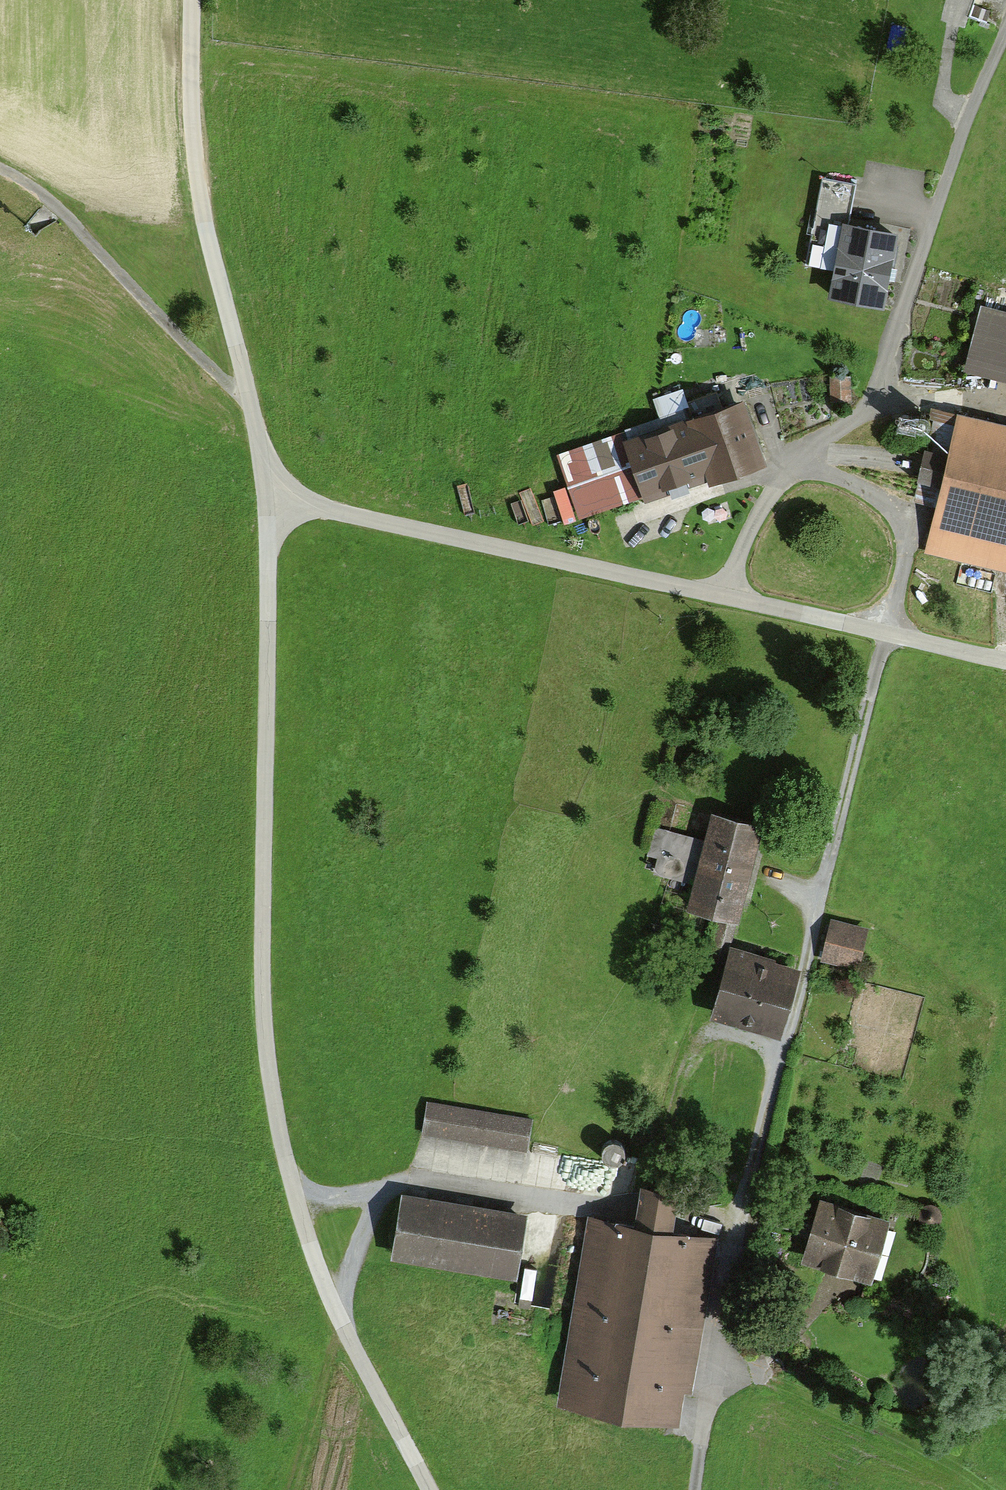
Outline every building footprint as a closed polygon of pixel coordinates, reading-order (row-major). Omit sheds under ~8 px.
[(857,181),(824,175),(808,265),(841,270),(837,293),(888,302),(900,234),(849,225),(857,181)] [(980,301),(963,367),(1005,378),(1005,307),(980,301)] [(830,390),(851,391),(851,368),(831,367),(830,390)] [(660,418),(559,452),(582,520),(719,474),(721,482),(766,467),(747,411),(733,416),(725,392),(693,403),(688,388),(654,400),(660,418)] [(957,410),(948,447),(926,442),(913,500),(934,505),(923,551),(1005,570),(1005,421),(957,410)] [(765,828),(712,816),(705,844),(656,833),(648,867),(699,879),(691,912),(743,924),(765,828)] [(868,926),(831,917),(821,960),(859,968),(868,926)] [(800,962),(730,943),(710,1014),(780,1034),(800,962)] [(530,1121),(426,1105),(421,1136),(525,1152),(530,1121)] [(890,1215),(820,1195),(802,1258),(871,1278),(890,1215)] [(637,1231),(590,1224),(561,1408),(678,1427),(708,1243),(674,1238),(680,1202),(643,1196),(637,1231)] [(524,1222),(400,1205),(392,1263),(515,1281),(524,1222)]
